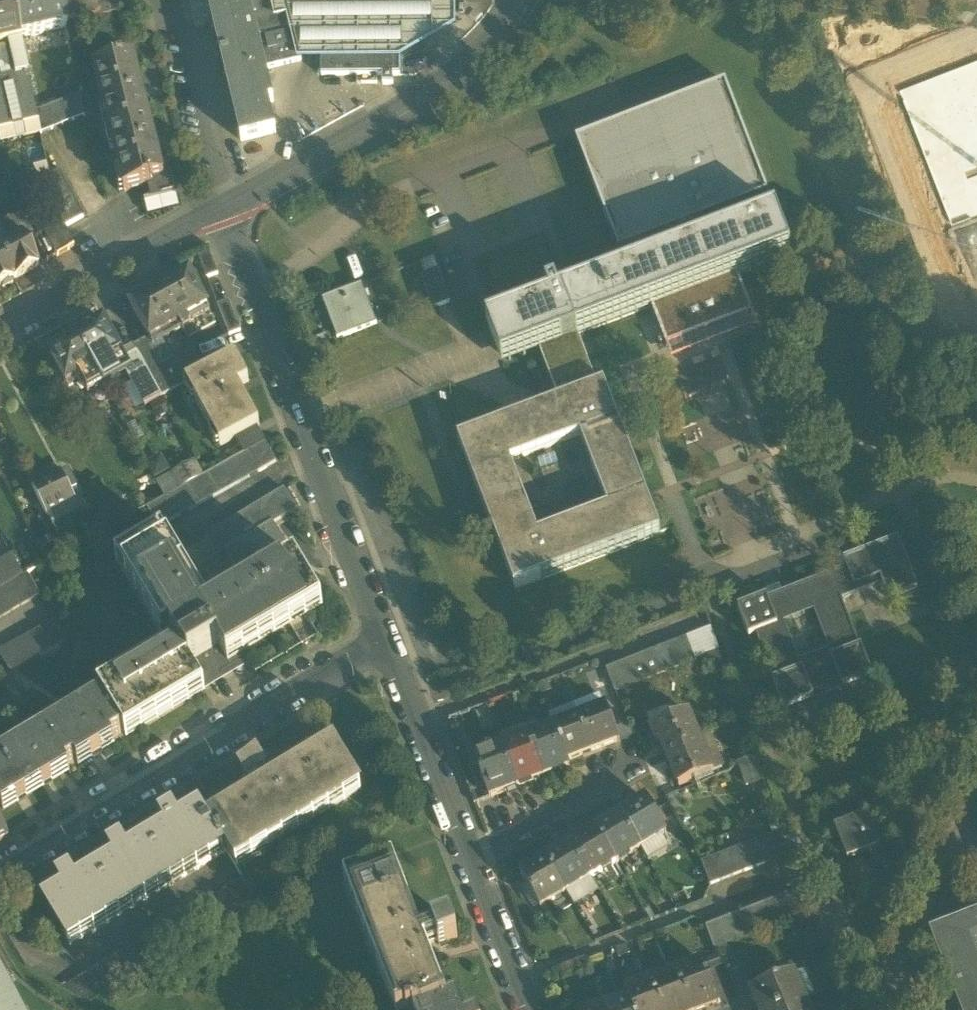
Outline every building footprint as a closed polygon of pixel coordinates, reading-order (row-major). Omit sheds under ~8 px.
[(9,3),(18,40),(65,29),(65,28),(58,0),(24,0),(9,3)] [(65,28),(98,20),(118,16),(114,0),(58,0),(65,28)] [(240,142),(276,133),(269,104),(274,103),(267,71),(266,71),(265,65),(254,20),(249,0),(206,0),(224,75),(240,142)] [(266,71),(267,71),(267,70),(302,61),(290,12),(280,14),(276,0),(249,0),(254,20),(265,65),(266,71)] [(275,21),(287,19),(297,62),(401,60),(455,29),(455,0),(270,0),(275,21)] [(0,6),(0,47),(18,43),(18,40),(9,3),(0,6)] [(65,29),(69,46),(86,42),(105,37),(98,20),(65,28),(65,29)] [(86,42),(88,54),(113,48),(111,36),(105,37),(86,42)] [(36,122),(36,121),(34,113),(18,43),(0,47),(0,130),(36,122)] [(900,87),(976,57),(976,48),(897,79),(900,87)] [(383,54),(383,57),(383,76),(393,76),(400,76),(400,54),(383,54)] [(322,76),(383,76),(383,57),(322,57),(322,61),(322,76)] [(898,88),(922,147),(976,125),(976,57),(900,87),(898,88)] [(147,122),(139,92),(137,81),(141,80),(135,59),(95,69),(110,131),(147,122)] [(393,85),(393,76),(383,76),(383,85),(393,85)] [(767,194),(725,84),(577,140),(620,251),(767,194)] [(36,122),(39,134),(85,117),(80,95),(34,113),(36,121),(36,122)] [(151,186),(154,198),(174,193),(166,160),(161,162),(158,151),(154,152),(147,122),(110,131),(125,192),(151,186)] [(922,147),(951,223),(953,223),(976,213),(976,125),(922,147)] [(40,181),(63,224),(65,228),(84,217),(59,170),(40,181)] [(956,231),(976,223),(976,213),(953,223),(956,231)] [(12,219),(21,234),(29,230),(21,214),(12,219)] [(538,351),(540,350),(579,336),(652,308),(738,275),(791,255),(776,215),(521,307),(538,351)] [(8,241),(21,234),(12,219),(0,225),(0,226),(8,241)] [(75,246),(65,228),(63,224),(44,234),(56,256),(75,246)] [(21,234),(8,241),(0,246),(0,255),(13,279),(38,266),(21,234)] [(197,252),(208,281),(219,276),(207,246),(197,252)] [(415,261),(419,270),(434,264),(430,254),(415,261)] [(0,255),(0,287),(1,286),(11,281),(13,279),(0,255)] [(445,291),(434,264),(419,270),(432,303),(448,296),(445,291)] [(190,274),(161,290),(183,330),(192,325),(190,322),(211,311),(190,274)] [(667,347),(753,314),(738,275),(652,308),(667,347)] [(1,286),(2,289),(13,284),(11,281),(1,286)] [(320,300),(336,338),(375,322),(359,284),(320,300)] [(150,340),(153,346),(154,347),(163,342),(183,330),(161,290),(132,306),(150,340)] [(218,306),(230,336),(241,332),(229,302),(218,306)] [(501,365),(538,351),(521,307),(484,321),(501,365)] [(753,314),(667,347),(672,361),(758,327),(753,314)] [(76,336),(94,369),(123,354),(122,353),(104,320),(103,321),(98,321),(92,324),(89,328),(76,336)] [(71,382),(79,377),(94,369),(76,336),(61,344),(55,343),(50,346),(48,350),(48,351),(55,363),(59,372),(66,384),(68,387),(73,385),(71,382)] [(540,350),(560,400),(597,385),(579,336),(540,350)] [(134,348),(161,399),(173,393),(149,348),(153,346),(150,340),(134,348)] [(173,393),(181,388),(181,387),(182,386),(170,363),(174,361),(163,342),(154,347),(153,346),(149,348),(173,393)] [(134,347),(122,353),(123,354),(94,369),(103,385),(127,373),(145,407),(161,399),(134,348),(134,347)] [(170,363),(182,386),(207,373),(194,350),(174,361),(170,363)] [(207,373),(182,386),(181,387),(181,388),(192,409),(199,405),(221,447),(225,445),(258,427),(260,426),(239,388),(249,382),(236,357),(207,373)] [(55,374),(59,372),(55,363),(50,366),(55,374)] [(103,385),(94,369),(79,377),(88,393),(103,385)] [(560,400),(459,438),(514,584),(661,527),(605,382),(597,385),(560,400)] [(234,461),(248,453),(266,443),(258,427),(225,445),(234,461)] [(248,453),(259,474),(276,463),(266,443),(248,453)] [(259,474),(248,453),(147,509),(156,525),(154,526),(157,530),(159,529),(259,474)] [(47,517),(76,502),(71,492),(77,489),(71,477),(65,481),(62,474),(58,476),(55,470),(33,481),(36,488),(33,489),(47,517)] [(205,538),(217,559),(226,553),(273,524),(274,525),(297,512),(285,491),(205,538)] [(81,512),(76,502),(47,517),(53,526),(66,519),(67,520),(81,512)] [(53,526),(67,553),(80,545),(67,520),(66,519),(53,526)] [(226,553),(248,590),(296,562),(274,525),(273,524),(226,553)] [(117,559),(164,638),(171,633),(171,634),(205,614),(168,551),(172,549),(163,532),(117,559)] [(847,568),(781,594),(770,598),(767,599),(767,598),(738,608),(749,637),(757,634),(774,679),(773,680),(784,708),(813,696),(813,694),(799,662),(783,622),(814,610),(830,650),(841,683),(842,685),(872,673),(861,645),(859,646),(847,615),(889,598),(889,600),(918,589),(898,539),(844,560),(847,568)] [(209,611),(172,549),(168,551),(205,614),(209,611)] [(0,563),(0,589),(23,577),(12,556),(0,563)] [(207,677),(210,682),(224,674),(221,668),(230,663),(227,658),(320,603),(296,562),(248,590),(250,595),(213,617),(210,612),(209,611),(205,614),(171,634),(177,643),(180,648),(200,682),(207,677)] [(41,595),(28,574),(23,577),(0,589),(0,618),(41,595)] [(766,590),(770,598),(781,594),(778,585),(766,590)] [(248,590),(210,612),(213,617),(250,595),(248,590)] [(323,608),(320,603),(227,658),(230,663),(323,608)] [(11,674),(69,642),(56,621),(0,652),(0,656),(11,674)] [(711,628),(698,633),(707,656),(719,651),(711,628)] [(706,656),(707,656),(698,633),(687,638),(696,660),(706,656)] [(684,665),(696,660),(687,638),(675,642),(684,665)] [(673,669),(684,665),(675,642),(664,647),(673,669)] [(177,643),(116,680),(118,685),(180,648),(177,643)] [(661,674),(673,669),(664,647),(652,651),(661,674)] [(99,690),(102,695),(124,731),(202,684),(200,682),(180,648),(118,685),(116,680),(99,690)] [(841,683),(830,650),(799,662),(813,694),(841,683)] [(650,678),(661,674),(652,651),(641,656),(650,678)] [(707,656),(706,656),(712,674),(725,669),(719,651),(707,656)] [(638,683),(650,678),(641,656),(629,660),(638,683)] [(627,687),(638,683),(629,660),(618,665),(627,687)] [(615,692),(627,687),(618,665),(606,669),(615,692)] [(203,687),(210,682),(207,677),(200,682),(202,684),(203,687)] [(202,684),(124,731),(126,736),(204,689),(203,687),(202,684)] [(112,738),(124,731),(102,695),(45,729),(67,765),(76,760),(78,765),(115,743),(112,738)] [(599,695),(574,705),(579,718),(604,708),(599,695)] [(554,728),(579,718),(574,705),(548,715),(554,728)] [(604,708),(579,718),(592,751),(620,741),(615,728),(606,707),(604,708)] [(646,717),(651,729),(672,720),(667,708),(646,717)] [(661,743),(666,754),(699,740),(689,714),(672,720),(651,729),(657,745),(661,743)] [(554,728),(554,729),(567,761),(592,751),(579,718),(554,728)] [(628,723),(615,728),(620,741),(633,736),(628,723)] [(503,747),(504,749),(529,739),(524,727),(499,737),(503,747)] [(67,765),(45,729),(0,756),(0,806),(1,805),(4,810),(70,770),(67,765)] [(554,729),(529,739),(544,776),(569,767),(567,761),(554,729)] [(470,743),(476,757),(503,747),(499,737),(497,732),(470,743)] [(529,739),(504,749),(519,786),(544,776),(529,739)] [(713,774),(699,740),(666,754),(674,773),(673,773),(679,788),(713,774)] [(208,819),(221,840),(226,848),(236,865),(361,789),(343,760),(344,759),(334,743),(330,745),(331,747),(263,789),(255,775),(264,770),(256,758),(239,769),(254,794),(213,819),(212,817),(208,819)] [(503,747),(476,757),(476,758),(482,774),(481,774),(490,798),(519,787),(519,786),(504,749),(503,747)] [(764,781),(756,757),(737,764),(745,787),(764,781)] [(646,800),(621,815),(641,849),(662,836),(666,834),(646,800)] [(67,944),(226,848),(221,840),(219,842),(200,810),(179,823),(173,813),(161,820),(167,830),(127,854),(121,844),(110,851),(116,861),(76,885),(70,875),(58,882),(64,892),(44,905),(67,944)] [(616,864),(641,849),(621,815),(596,830),(616,864)] [(835,830),(848,863),(880,850),(868,817),(835,830)] [(9,839),(10,839),(0,821),(0,845),(9,839)] [(591,878),(616,864),(596,830),(571,845),(591,878)] [(782,833),(770,837),(778,860),(790,855),(782,833)] [(662,836),(641,849),(647,860),(669,847),(662,836)] [(767,864),(778,860),(770,837),(758,842),(767,864)] [(756,868),(767,864),(758,842),(747,846),(756,868)] [(566,893),(591,878),(571,845),(546,860),(566,893)] [(744,873),(756,868),(747,846),(736,850),(744,873)] [(733,877),(744,873),(736,850),(724,855),(733,877)] [(722,882),(733,877),(724,855),(713,859),(722,882)] [(710,886),(722,882),(713,859),(702,864),(710,886)] [(540,909),(566,893),(546,860),(521,875),(540,909)] [(412,1009),(445,997),(426,946),(438,941),(440,945),(459,938),(452,920),(433,928),(435,933),(423,937),(393,861),(345,880),(395,1009),(412,1009)] [(63,985),(90,1000),(258,898),(244,875),(63,985)] [(591,878),(566,893),(574,907),(599,892),(591,878)] [(815,884),(802,889),(809,912),(823,907),(815,884)] [(802,889),(785,896),(794,918),(809,912),(802,889)] [(785,896),(774,900),(782,923),(794,918),(785,896)] [(771,927),(782,923),(774,900),(763,905),(771,927)] [(760,931),(771,927),(763,905),(751,909),(760,931)] [(749,936),(760,931),(751,909),(740,913),(749,936)] [(738,940),(749,936),(740,913),(729,918),(738,940)] [(729,918),(718,922),(727,944),(738,940),(729,918)] [(930,936),(959,1009),(976,1009),(976,918),(930,936)] [(714,949),(727,944),(718,922),(706,927),(714,949)] [(679,977),(692,1009),(704,1009),(720,1004),(705,967),(679,977)] [(760,1009),(779,1009),(799,1002),(789,976),(752,991),(760,1009)] [(679,977),(653,987),(662,1009),(692,1009),(679,977)] [(653,987),(628,996),(631,1004),(633,1009),(662,1009),(653,987)] [(457,996),(422,1009),(462,1009),(457,996)] [(799,1002),(779,1009),(803,1009),(799,1002)]
